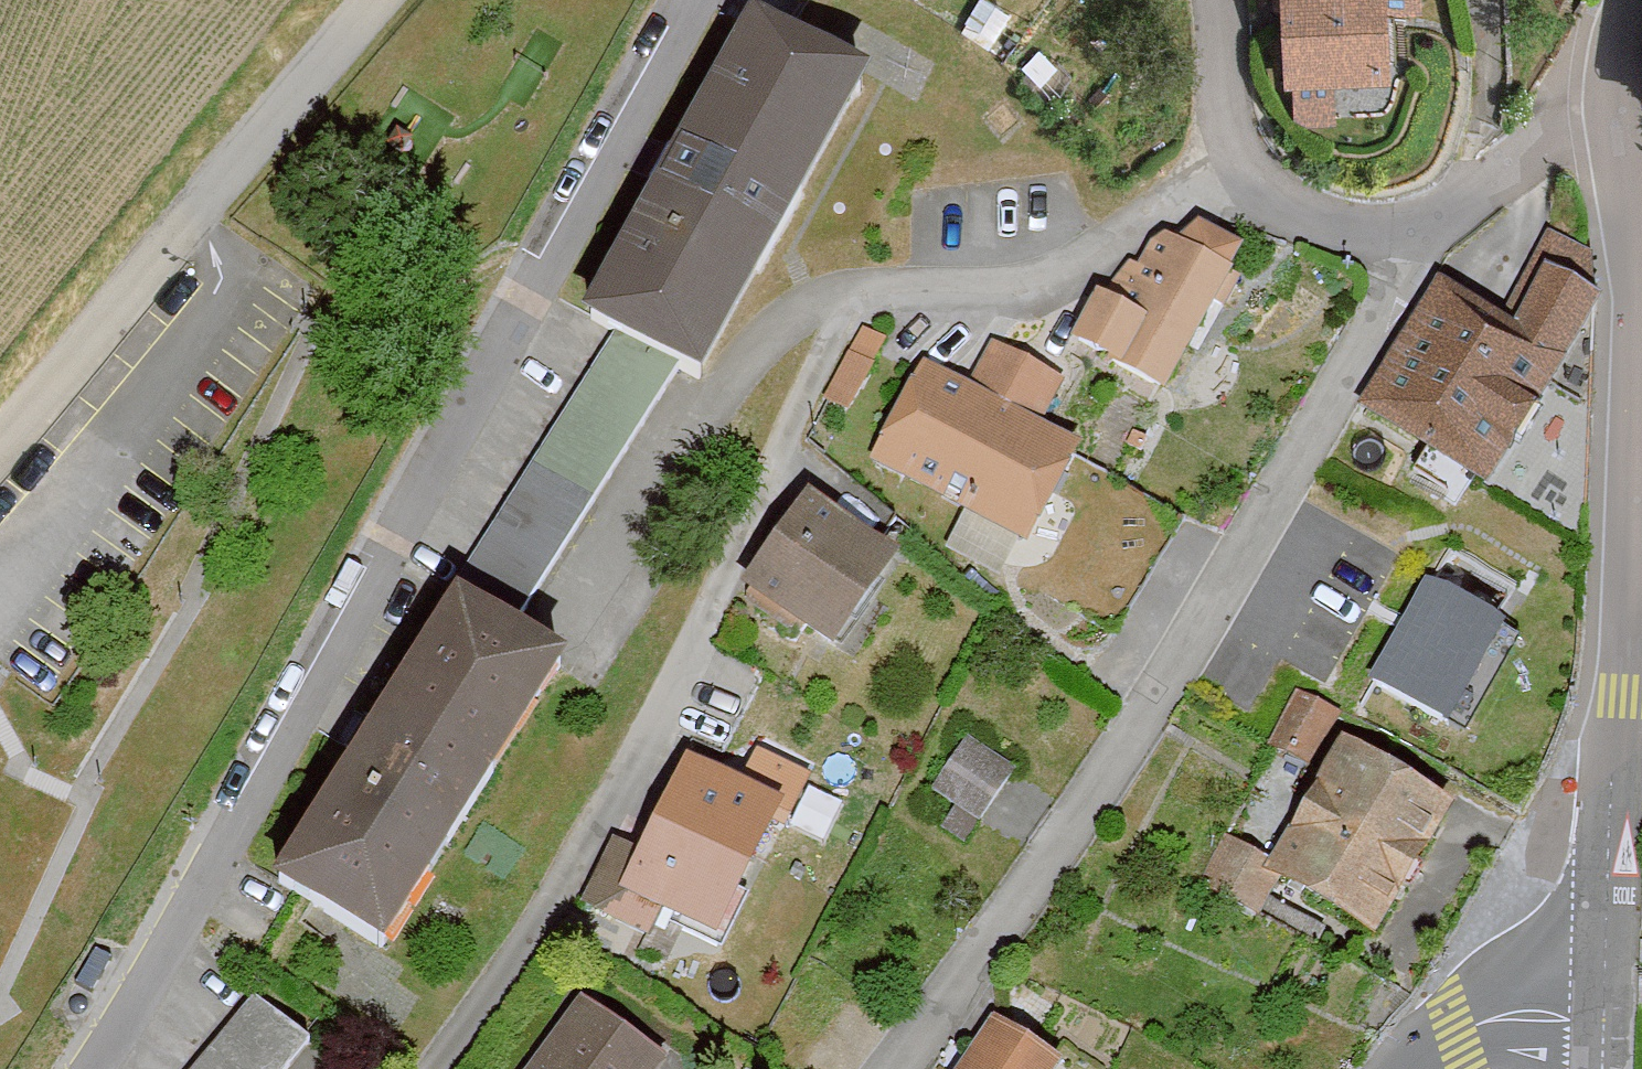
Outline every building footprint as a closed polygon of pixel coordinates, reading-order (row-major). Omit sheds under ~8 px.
[(1276,115),(1392,108),(1385,0),(1269,0),(1276,115)] [(710,378),(854,88),(743,33),(598,323),(710,378)] [(1176,253),(1161,242),(1126,289),(1111,279),(1079,323),(1169,388),(1257,267),(1197,224),(1176,253)] [(1428,283),(1357,409),(1492,485),(1590,312),(1534,281),(1508,328),(1428,283)] [(925,359),(872,455),(1023,538),(1079,437),(1041,417),(1063,377),(991,337),(966,381),(925,359)] [(900,553),(820,503),(748,616),(828,667),(900,553)] [(556,626),(444,568),(262,865),(378,931),(556,626)] [(1499,615),(1427,576),(1370,681),(1442,720),(1499,615)] [(1318,763),(1342,706),(1294,686),(1270,742),(1318,763)] [(935,793),(988,815),(1014,756),(961,733),(935,793)] [(1371,936),(1448,795),(1341,737),(1264,877),(1371,936)] [(778,796),(674,746),(610,894),(707,943),(778,796)] [(1003,773),(987,824),(1020,834),(1036,783),(1003,773)] [(580,995),(526,1068),(662,1068),(669,1059),(580,995)] [(1066,1059),(982,1017),(956,1068),(1061,1068),(1066,1059)]
